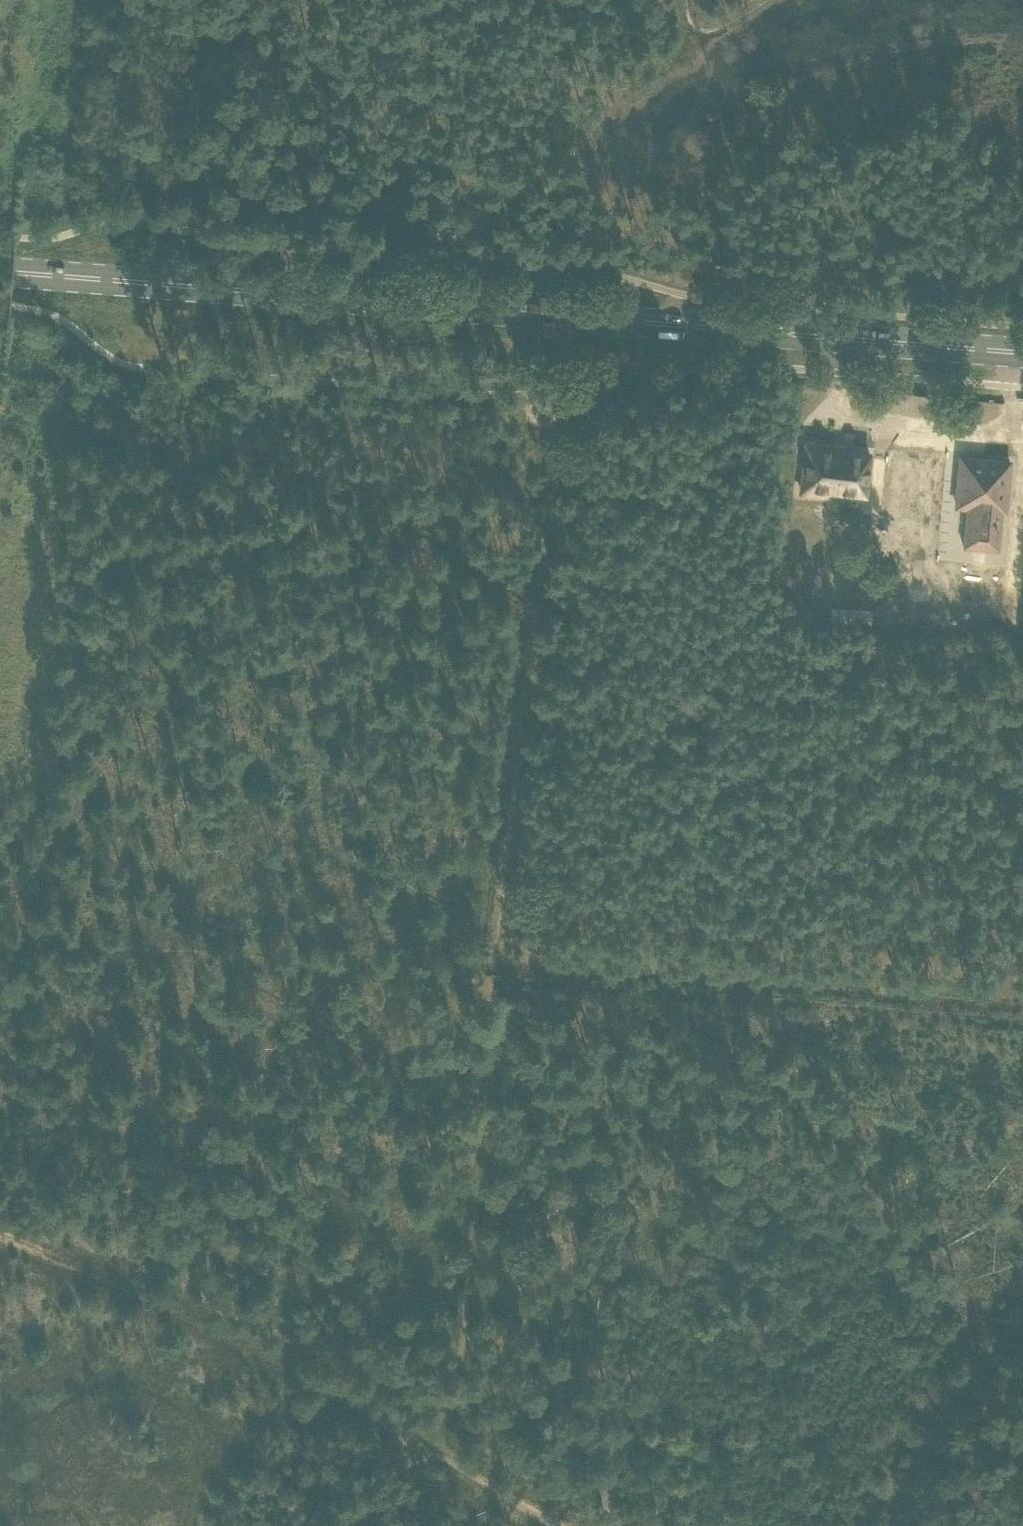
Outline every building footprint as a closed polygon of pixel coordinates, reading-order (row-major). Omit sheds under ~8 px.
[(876,473),(867,472),(869,452),(847,450),(846,455),(829,453),(830,444),(806,442),(801,492),(825,494),(826,485),(843,487),(842,492),(865,494),(865,492),(874,493),(876,473)] [(1003,513),(1004,513),(1009,462),(1010,462),(1009,461),(1008,462),(985,460),(985,458),(974,457),(973,459),(962,458),(961,457),(960,457),(961,458),(960,469),(944,467),(941,502),(957,504),(956,506),(966,507),(962,547),(999,550),(1003,513)]
